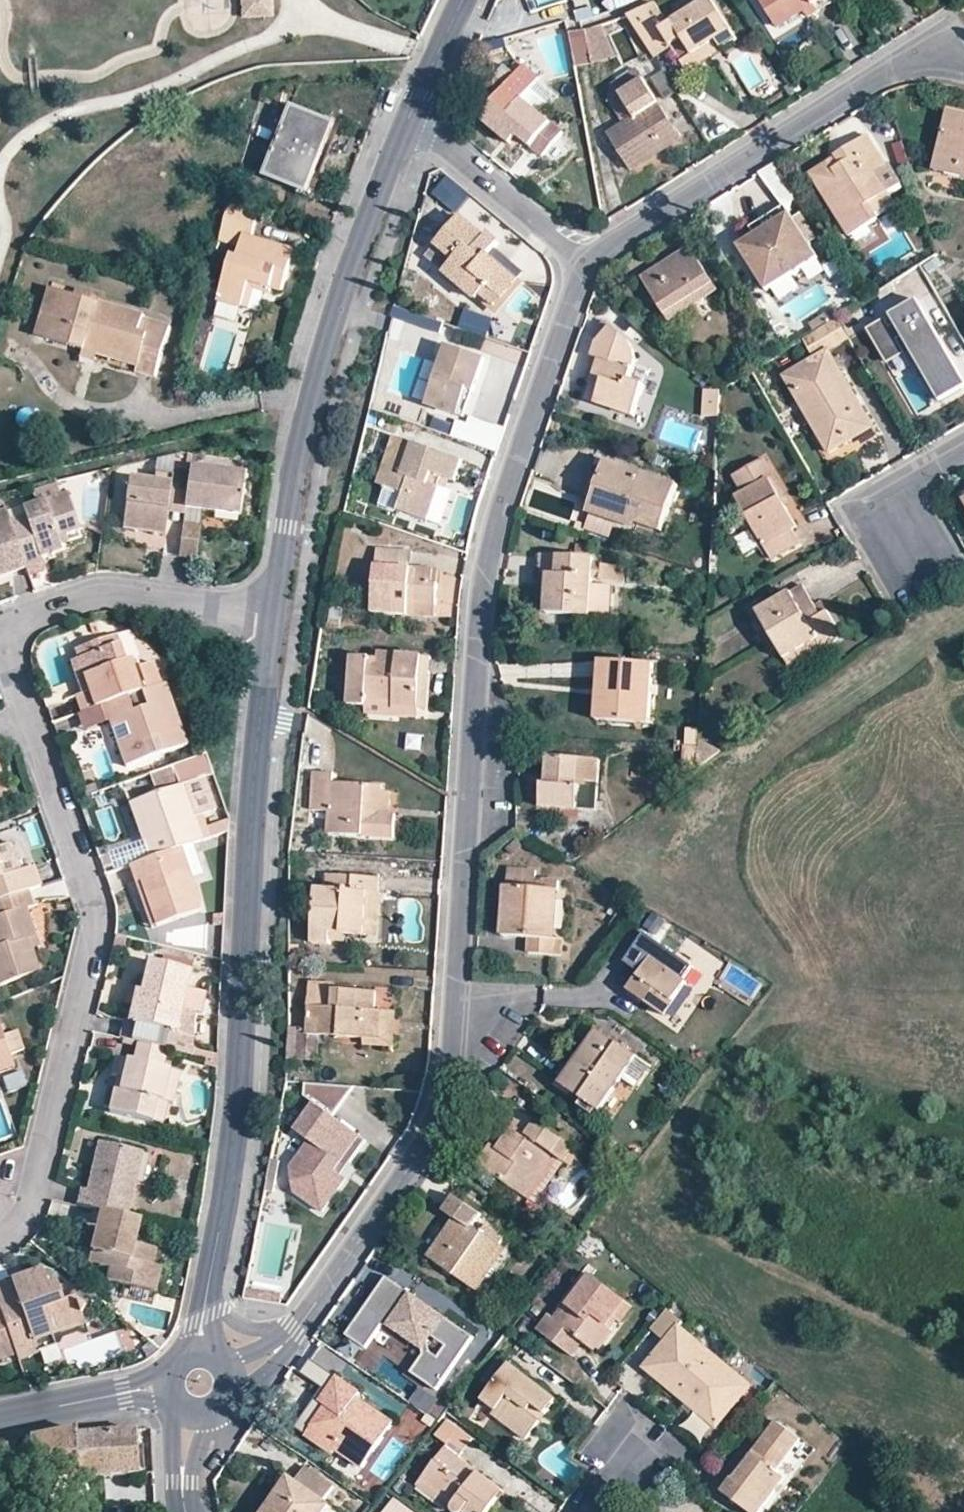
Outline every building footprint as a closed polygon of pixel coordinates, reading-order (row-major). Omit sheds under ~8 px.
[(245,17),(275,15),(274,0),(244,0),(245,17)] [(804,13),(798,4),(805,0),(759,0),(772,20),(784,13),(790,22),(804,13)] [(829,4),(827,0),(820,0),(812,5),(809,0),(805,0),(798,4),(804,13),(807,18),(829,4)] [(669,27),(656,5),(648,9),(672,47),(682,41),(692,58),(716,43),(720,51),(735,42),(710,2),(669,27)] [(629,17),(628,18),(653,59),(672,47),(648,9),(629,17)] [(784,13),(772,20),(778,30),(790,22),(784,13)] [(584,31),(568,34),(574,67),(590,65),(584,31)] [(682,41),(672,47),(687,71),(720,51),(716,43),(692,58),(682,41)] [(505,127),(516,136),(541,156),(562,132),(523,98),(538,79),(525,68),(508,89),(491,109),(481,121),(498,136),(505,127)] [(491,109),(508,89),(494,77),(478,98),(491,109)] [(624,125),(656,105),(642,82),(610,102),(624,125)] [(632,171),(679,141),(656,105),(624,125),(608,135),(632,171)] [(292,108),(265,176),(308,193),(316,172),(312,171),(322,146),(327,147),(335,125),(292,108)] [(959,175),(963,177),(963,117),(947,113),(935,161),(961,167),(959,175)] [(505,127),(498,136),(508,145),(516,136),(505,127)] [(868,204),(886,191),(875,173),(885,167),(867,138),(834,159),(840,167),(814,182),(847,235),(876,217),(873,213),(868,204)] [(961,167),(935,161),(933,169),(959,175),(961,167)] [(436,193),(457,209),(469,193),(448,177),(436,193)] [(873,213),(892,201),(886,191),(868,204),(873,213)] [(257,216),(228,207),(222,228),(242,234),(237,254),(230,252),(216,299),(241,306),(249,283),(270,289),(272,282),(281,285),(292,248),(251,236),(257,216)] [(752,231),(736,241),(767,290),(815,260),(787,216),(762,232),(766,238),(759,242),(755,236),(752,231)] [(481,295),(504,268),(498,264),(489,256),(496,248),(500,242),(489,233),(486,237),(461,217),(437,246),(455,261),(445,273),(477,300),(481,295)] [(455,261),(437,246),(427,258),(445,273),(455,261)] [(489,256),(498,264),(505,255),(496,248),(489,256)] [(664,312),(710,283),(688,248),(643,278),(664,312)] [(481,295),(495,307),(518,280),(504,268),(481,295)] [(165,293),(168,282),(155,279),(152,289),(165,293)] [(669,319),(715,290),(710,283),(664,312),(669,319)] [(37,335),(84,350),(85,345),(99,349),(139,360),(136,373),(154,378),(169,327),(144,319),(144,316),(50,289),(37,335)] [(916,301),(889,317),(894,325),(888,328),(883,320),(865,330),(886,365),(904,354),(896,341),(901,338),(939,403),(963,388),(963,383),(916,301)] [(395,307),(391,316),(439,333),(443,323),(395,307)] [(848,339),(835,318),(820,328),(798,342),(787,349),(799,367),(825,353),(848,339)] [(815,320),(792,334),(798,342),(820,328),(815,320)] [(595,405),(611,411),(633,418),(641,393),(627,388),(629,381),(632,371),(634,363),(633,355),(632,349),(630,344),(626,339),(610,327),(596,343),(588,366),(595,369),(589,384),(601,389),(595,405)] [(441,368),(448,348),(429,341),(422,361),(441,368)] [(411,393),(463,411),(469,393),(474,395),(482,372),(487,356),(450,343),(448,348),(441,368),(422,361),(411,393)] [(85,345),(84,350),(81,357),(95,361),(99,349),(85,345)] [(830,454),(870,430),(825,353),(799,367),(785,375),(830,454)] [(469,393),(463,411),(473,414),(487,374),(482,372),(474,395),(469,393)] [(627,388),(641,393),(643,386),(629,381),(627,388)] [(589,403),(595,405),(601,389),(589,384),(583,402),(589,403)] [(718,417),(720,391),(704,390),(702,416),(718,417)] [(609,417),(611,411),(595,405),(589,403),(588,409),(609,417)] [(451,434),(497,449),(505,426),(470,414),(468,422),(457,418),(455,423),(451,434)] [(431,428),(451,435),(451,434),(455,423),(435,417),(431,428)] [(434,469),(451,475),(455,476),(462,456),(395,434),(380,480),(406,488),(400,505),(428,515),(440,482),(431,479),(434,469)] [(764,545),(791,530),(794,528),(783,508),(780,501),(785,498),(764,460),(733,478),(741,493),(736,496),(764,545)] [(636,525),(660,533),(676,484),(605,461),(588,514),(634,530),(636,525)] [(428,515),(436,518),(451,475),(434,469),(431,479),(440,482),(428,515)] [(190,508),(195,474),(175,471),(175,477),(159,474),(158,483),(133,479),(126,528),(168,534),(171,514),(172,505),(190,508)] [(213,474),(195,472),(195,474),(190,508),(244,516),(250,479),(222,475),(221,481),(212,480),(213,474)] [(30,571),(32,578),(49,572),(45,560),(66,552),(64,546),(62,539),(69,536),(84,531),(71,496),(26,512),(28,518),(13,524),(30,571)] [(780,501),(783,508),(789,504),(785,498),(780,501)] [(189,517),(190,508),(172,505),(171,514),(189,517)] [(9,513),(0,516),(0,581),(30,571),(13,524),(9,513)] [(205,524),(188,522),(183,554),(201,557),(205,524)] [(791,530),(764,545),(772,560),(798,543),(791,530)] [(62,539),(64,546),(71,543),(69,536),(62,539)] [(376,566),(402,568),(403,551),(377,549),(376,566)] [(402,568),(412,569),(412,552),(403,551),(402,568)] [(620,562),(591,561),(573,560),(540,558),(539,574),(548,575),(547,613),(589,616),(590,579),(590,574),(620,575),(620,562)] [(373,613),(408,615),(409,602),(436,604),(438,582),(433,581),(434,571),(412,569),(402,568),(376,566),(373,613)] [(610,580),(590,579),(589,616),(609,617),(610,580)] [(766,627),(809,601),(801,587),(758,612),(766,627)] [(814,634),(818,641),(835,630),(825,613),(818,617),(812,607),(809,601),(766,627),(782,653),(814,634)] [(409,602),(408,615),(435,617),(436,604),(409,602)] [(818,617),(825,613),(820,603),(812,607),(818,617)] [(142,694),(166,686),(158,664),(145,669),(135,672),(131,663),(121,633),(99,641),(103,652),(83,659),(94,692),(85,695),(92,712),(108,707),(142,694)] [(814,634),(782,653),(786,660),(818,641),(814,634)] [(103,652),(99,641),(79,648),(83,659),(103,652)] [(422,676),(431,676),(432,658),(378,654),(378,660),(352,659),(349,705),(367,706),(419,710),(422,676)] [(94,692),(83,659),(74,662),(85,695),(94,692)] [(145,669),(141,659),(131,663),(135,672),(145,669)] [(648,723),(652,664),(599,660),(598,677),(608,678),(605,720),(648,723)] [(419,710),(429,710),(431,676),(422,676),(419,710)] [(605,720),(608,678),(598,677),(595,720),(605,720)] [(191,746),(170,685),(166,686),(142,694),(108,707),(114,723),(122,720),(124,727),(129,741),(122,744),(130,768),(154,759),(168,754),(191,746)] [(92,712),(85,695),(81,697),(88,714),(92,712)] [(419,710),(367,706),(367,716),(419,719),(419,710)] [(88,714),(84,715),(91,731),(114,723),(108,707),(92,712),(88,714)] [(122,720),(114,723),(116,730),(122,744),(129,741),(124,727),(122,720)] [(697,746),(698,729),(686,728),(685,745),(697,746)] [(540,807),(595,810),(599,763),(548,759),(546,786),(541,786),(540,807)] [(331,812),(332,784),(333,775),(314,774),(312,811),(331,812)] [(186,783),(141,799),(151,829),(160,826),(164,838),(148,844),(153,860),(185,849),(197,845),(208,841),(186,783)] [(330,834),(393,838),(395,815),(390,815),(382,814),(383,792),(383,787),(332,784),(331,812),(330,834)] [(382,814),(390,815),(391,793),(383,792),(382,814)] [(151,829),(141,799),(132,802),(148,844),(164,838),(160,826),(151,829)] [(26,894),(43,888),(36,868),(24,872),(13,845),(0,849),(0,903),(26,894)] [(197,845),(185,849),(196,878),(207,874),(197,845)] [(196,878),(185,849),(153,860),(132,868),(138,884),(143,882),(148,897),(160,927),(201,913),(204,899),(196,878)] [(528,938),(546,939),(549,881),(536,880),(536,870),(509,870),(504,937),(528,938)] [(332,934),(367,936),(369,893),(346,892),(347,877),(325,876),(324,890),(316,890),(313,945),(331,946),(332,934)] [(346,892),(369,893),(381,894),(382,879),(347,877),(346,892)] [(546,939),(555,939),(558,882),(549,881),(546,939)] [(369,893),(367,936),(378,937),(381,894),(369,893)] [(38,971),(27,941),(35,938),(24,908),(30,906),(26,894),(0,903),(0,985),(38,971)] [(160,927),(148,897),(143,899),(154,929),(160,927)] [(37,946),(35,938),(27,941),(30,949),(37,946)] [(527,953),(554,955),(555,939),(546,939),(528,938),(527,953)] [(630,992),(664,1016),(675,1000),(696,970),(656,943),(647,956),(653,959),(641,976),(630,992)] [(653,959),(647,956),(636,972),(641,976),(653,959)] [(170,1051),(196,1057),(207,1014),(187,1009),(192,987),(195,975),(152,964),(149,976),(146,989),(139,987),(134,1006),(130,1024),(127,1023),(122,1040),(141,1044),(170,1051)] [(696,970),(675,1000),(686,1007),(706,978),(696,970)] [(333,1009),(335,991),(335,985),(311,983),(309,1007),(333,1009)] [(126,1004),(134,1006),(139,987),(131,986),(126,1004)] [(217,993),(192,987),(187,1009),(207,1014),(212,1015),(217,993)] [(308,1035),(365,1038),(383,1040),(384,1013),(376,1012),(377,994),(335,991),(333,1009),(309,1007),(308,1035)] [(364,1047),(394,1049),(397,1013),(384,1013),(383,1040),(365,1038),(364,1047)] [(16,1061),(14,1055),(28,1050),(22,1034),(9,1039),(1,1018),(0,1019),(0,1067),(16,1061)] [(589,1064),(570,1091),(599,1111),(636,1059),(599,1032),(581,1059),(589,1064)] [(165,1071),(170,1051),(141,1044),(136,1064),(118,1059),(113,1079),(119,1080),(127,1082),(124,1095),(116,1092),(111,1114),(155,1125),(160,1103),(170,1106),(176,1107),(184,1076),(165,1071)] [(589,1064),(581,1059),(562,1085),(570,1091),(589,1064)] [(0,1067),(0,1074),(19,1067),(16,1061),(0,1067)] [(22,1069),(3,1076),(10,1092),(28,1085),(22,1069)] [(310,1076),(303,1095),(341,1108),(347,1089),(310,1076)] [(119,1080),(116,1092),(124,1095),(127,1082),(119,1080)] [(527,1136),(537,1121),(509,1102),(499,1116),(514,1126),(527,1136)] [(163,1127),(170,1106),(160,1103),(155,1125),(163,1127)] [(308,1182),(330,1198),(344,1177),(336,1172),(360,1138),(314,1106),(296,1131),(323,1150),(318,1160),(321,1162),(308,1182)] [(553,1154),(558,1159),(570,1166),(581,1151),(537,1121),(527,1136),(514,1126),(497,1151),(486,1168),(524,1196),(553,1154)] [(336,1172),(344,1177),(367,1143),(360,1138),(336,1172)] [(100,1145),(94,1170),(102,1172),(108,1147),(100,1145)] [(144,1156),(108,1147),(102,1172),(94,1170),(89,1192),(82,1191),(79,1207),(95,1210),(131,1219),(144,1156)] [(479,1163),(486,1168),(497,1151),(491,1147),(479,1163)] [(570,1166),(558,1159),(553,1154),(524,1196),(541,1208),(570,1166)] [(294,1193),(320,1211),(330,1198),(308,1182),(304,1179),(294,1193)] [(472,1230),(474,1227),(481,1217),(455,1198),(446,1212),(455,1218),(472,1230)] [(144,1222),(131,1219),(95,1210),(90,1231),(100,1233),(95,1255),(105,1258),(102,1268),(115,1271),(112,1283),(129,1287),(158,1295),(164,1269),(157,1267),(161,1252),(139,1245),(144,1222)] [(472,1288),(500,1246),(479,1231),(474,1238),(469,1234),(472,1230),(455,1218),(429,1257),(472,1288)] [(474,1238),(479,1231),(474,1227),(472,1230),(469,1234),(474,1238)] [(477,1291),(506,1251),(500,1246),(472,1288),(477,1291)] [(105,1258),(95,1255),(93,1265),(102,1268),(105,1258)] [(0,1287),(0,1299),(1,1302),(3,1309),(20,1353),(22,1359),(60,1347),(56,1336),(88,1326),(84,1316),(86,1308),(80,1306),(78,1299),(67,1302),(61,1285),(52,1288),(47,1271),(28,1278),(26,1287),(19,1289),(17,1281),(0,1287)] [(390,1324),(426,1348),(427,1352),(414,1371),(440,1389),(476,1335),(389,1276),(379,1290),(384,1293),(378,1302),(373,1299),(349,1334),(369,1348),(385,1324),(390,1324)] [(619,1322),(631,1307),(589,1276),(554,1321),(583,1343),(594,1350),(611,1328),(601,1321),(607,1313),(616,1321),(619,1322)] [(28,1278),(17,1281),(19,1289),(26,1287),(28,1278)] [(158,1295),(129,1287),(127,1299),(156,1306),(158,1295)] [(749,1386),(680,1328),(685,1323),(667,1308),(651,1328),(669,1342),(647,1370),(714,1426),(749,1386)] [(20,1353),(3,1309),(0,1310),(0,1359),(20,1353)] [(601,1321),(611,1328),(616,1321),(607,1313),(601,1321)] [(583,1343),(554,1321),(549,1317),(539,1331),(572,1357),(583,1343)] [(534,1406),(544,1414),(555,1400),(511,1366),(483,1402),(497,1412),(493,1417),(525,1440),(539,1421),(529,1413),(534,1406)] [(342,1417),(358,1398),(361,1392),(339,1378),(321,1402),(325,1405),(342,1417)] [(394,1423),(358,1398),(342,1417),(325,1405),(305,1435),(332,1455),(336,1450),(362,1469),(394,1423)] [(305,1435),(325,1405),(321,1402),(317,1400),(297,1430),(305,1435)] [(529,1413),(539,1421),(544,1414),(534,1406),(529,1413)] [(697,1411),(684,1424),(703,1441),(715,1428),(697,1411)] [(801,1442),(777,1423),(724,1494),(749,1511),(761,1511),(777,1490),(784,1479),(777,1473),(801,1442)] [(0,1445),(0,1466),(30,1460),(33,1488),(138,1479),(135,1431),(76,1437),(75,1430),(0,1445)] [(503,1492),(459,1458),(465,1451),(452,1442),(423,1481),(454,1506),(453,1508),(453,1510),(453,1511),(452,1511),(488,1511),(503,1492)] [(795,1462),(807,1446),(801,1442),(777,1473),(784,1479),(777,1490),(781,1494),(802,1467),(795,1462)] [(312,1511),(325,1511),(330,1505),(290,1477),(281,1490),(312,1511)] [(423,1481),(419,1487),(452,1511),(453,1511),(453,1510),(453,1508),(454,1506),(423,1481)] [(281,1490),(266,1511),(312,1511),(281,1490)] [(392,1499),(382,1511),(409,1511),(392,1499)]
